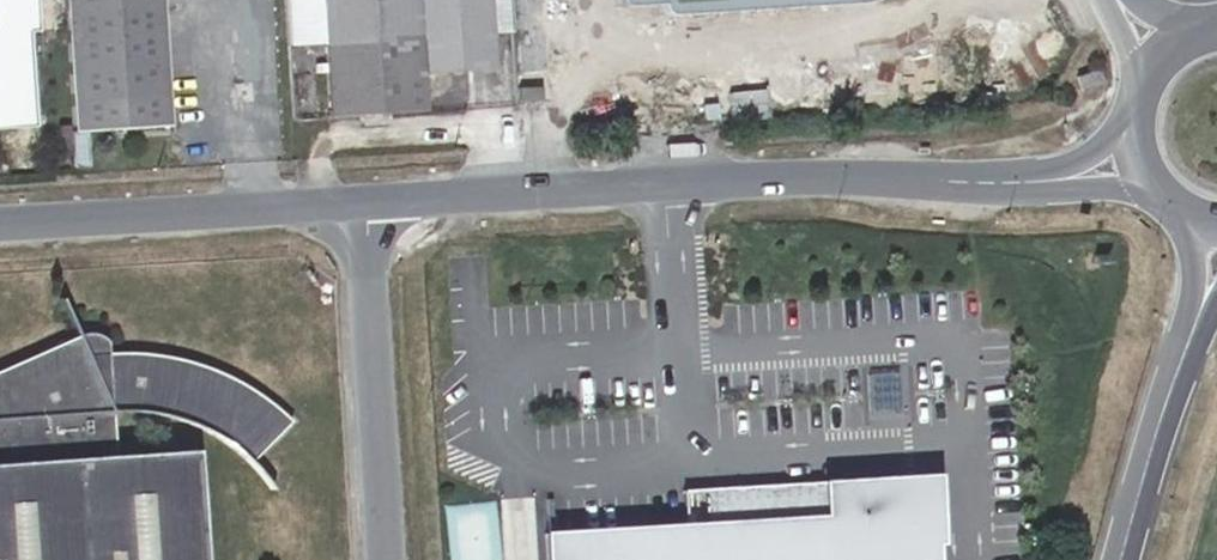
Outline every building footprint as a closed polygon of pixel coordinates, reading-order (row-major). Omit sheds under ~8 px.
[(71,134),(170,128),(162,0),(63,0),(71,134)] [(292,47),(326,44),(329,75),(330,94),(332,120),(429,113),(455,112),(501,108),(497,34),(494,0),(288,0),(292,47)] [(619,3),(665,0),(665,11),(846,0),(618,0),(619,3)] [(0,42),(0,137),(26,136),(19,41),(0,42)] [(329,75),(316,76),(317,95),(330,94),(329,75)] [(98,347),(75,348),(74,340),(70,336),(0,368),(0,559),(191,559),(184,448),(105,452),(101,411),(115,409),(134,411),(154,415),(177,421),(195,430),(213,441),(237,458),(277,418),(251,395),(218,373),(189,359),(160,351),(130,349),(98,347)] [(95,339),(74,340),(75,348),(98,347),(95,339)] [(944,544),(943,533),(940,474),(663,486),(665,521),(537,528),(525,528),(527,559),(945,559),(944,544)] [(501,499),(450,501),(452,559),(503,559),(501,499)]
